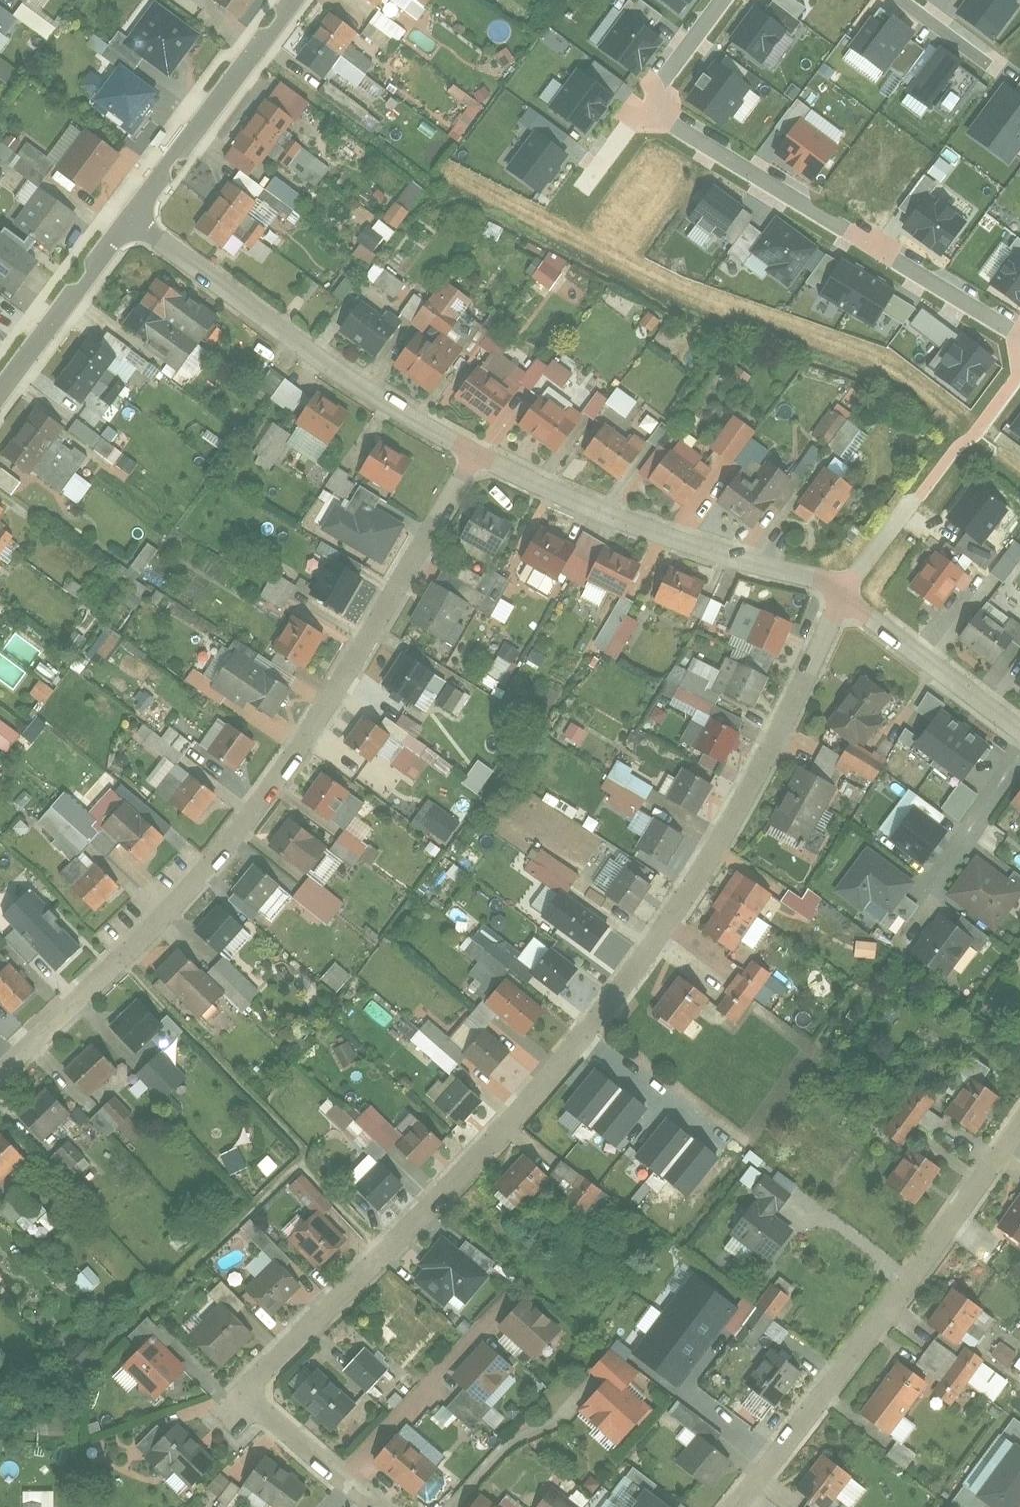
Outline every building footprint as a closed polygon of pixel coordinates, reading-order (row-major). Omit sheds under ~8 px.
[(240,18),(255,0),(218,0),(240,18)] [(411,18),(425,0),(387,0),(411,18)] [(678,15),(690,0),(658,0),(678,15)] [(957,14),(994,41),(1019,6),(1019,0),(967,0),(957,14)] [(199,30),(154,4),(133,40),(177,66),(199,30)] [(13,16),(47,40),(55,29),(21,5),(13,16)] [(788,31),(756,6),(728,43),(760,68),(788,31)] [(378,10),(361,33),(384,51),(393,39),(398,43),(406,32),(378,10)] [(873,15),(849,46),(884,73),(915,32),(891,14),(884,24),(873,15)] [(356,37),(331,17),(293,63),(330,93),(325,99),(355,123),(367,108),(346,90),(353,81),(333,65),(356,37)] [(623,20),(600,54),(635,79),(659,44),(623,20)] [(938,48),(906,88),(948,120),(979,79),(938,48)] [(716,63),(684,107),(721,133),(753,89),(716,63)] [(152,88),(120,66),(100,95),(132,117),(152,88)] [(579,75),(550,112),(583,137),(612,100),(579,75)] [(970,136),(1007,163),(1019,145),(1019,100),(1005,89),(970,136)] [(292,122),(265,102),(232,146),(258,166),(292,122)] [(774,155),(813,183),(840,147),(802,118),(774,155)] [(116,158),(86,134),(65,162),(95,186),(116,158)] [(535,136),(506,174),(538,198),(567,160),(535,136)] [(55,163),(25,142),(17,154),(0,142),(0,160),(38,187),(55,163)] [(290,144),(278,165),(317,186),(329,164),(290,144)] [(261,200),(236,180),(201,224),(227,244),(261,200)] [(383,220),(397,230),(424,190),(410,180),(383,220)] [(720,237),(744,207),(714,184),(690,214),(720,237)] [(912,222),(906,231),(941,255),(960,228),(949,220),(951,217),(939,209),(938,211),(926,202),(932,193),(919,184),(899,213),(912,222)] [(71,221),(44,194),(19,218),(46,245),(71,221)] [(789,289),(820,247),(778,216),(753,250),(772,263),(766,271),(789,289)] [(253,251),(265,229),(256,224),(244,245),(253,251)] [(988,289),(1019,312),(1019,245),(988,289)] [(378,295),(395,273),(367,251),(356,265),(363,271),(357,279),(378,295)] [(550,290),(567,263),(548,251),(531,277),(550,290)] [(873,327),(895,291),(842,259),(819,295),(865,323),(873,327)] [(411,320),(384,357),(422,384),(454,340),(439,328),(447,317),(443,314),(462,288),(440,272),(421,298),(418,296),(403,315),(411,320)] [(222,326),(159,277),(125,320),(188,369),(222,326)] [(391,317),(353,291),(329,325),(366,351),(391,317)] [(14,316),(0,305),(0,333),(14,316)] [(995,361),(961,336),(932,374),(966,399),(995,361)] [(88,403),(123,358),(96,337),(61,382),(88,403)] [(446,389),(482,416),(504,386),(468,359),(446,389)] [(290,415),(306,397),(273,368),(257,386),(290,415)] [(532,387),(510,416),(545,444),(574,407),(563,398),(556,406),(532,387)] [(604,403),(627,419),(640,401),(635,397),(634,400),(616,387),(604,403)] [(351,418),(318,395),(299,424),(332,446),(351,418)] [(839,455),(862,426),(835,404),(811,433),(839,455)] [(65,421),(48,406),(6,454),(61,502),(99,460),(60,426),(65,421)] [(596,414),(573,444),(609,472),(638,434),(622,422),(617,430),(596,414)] [(729,414),(709,451),(733,465),(754,428),(729,414)] [(111,466),(121,455),(78,417),(68,428),(111,466)] [(1009,434),(1019,443),(1019,418),(1009,434)] [(287,445),(282,442),(288,433),(274,423),(250,459),(268,472),(287,445)] [(848,459),(867,435),(861,430),(842,454),(848,459)] [(400,492),(418,463),(377,438),(360,468),(400,492)] [(663,440),(639,470),(676,498),(706,460),(691,449),(685,457),(663,440)] [(731,465),(709,493),(744,520),(788,466),(762,446),(741,473),(731,465)] [(819,457),(792,495),(817,513),(822,517),(849,479),(819,457)] [(11,496),(21,483),(0,468),(0,488),(11,496)] [(325,487),(346,499),(356,482),(336,469),(325,487)] [(972,483),(945,520),(968,537),(979,546),(1007,509),(972,483)] [(471,495),(451,528),(485,548),(505,516),(471,495)] [(334,506),(322,524),(371,558),(393,527),(369,510),(359,524),(334,506)] [(567,534),(533,516),(514,551),(560,575),(579,540),(567,534)] [(14,537),(3,529),(0,532),(0,555),(14,537)] [(1003,583),(1019,561),(1019,545),(1014,540),(989,573),(1003,583)] [(124,575),(135,582),(157,550),(147,542),(124,575)] [(928,542),(901,577),(930,600),(948,577),(954,582),(964,570),(928,542)] [(642,565),(602,548),(587,583),(624,602),(642,565)] [(344,613),(363,579),(335,563),(316,597),(344,613)] [(461,593),(424,571),(398,613),(436,635),(461,593)] [(669,571),(651,608),(686,625),(704,588),(669,571)] [(276,596),(287,601),(296,585),(273,573),(261,597),(273,603),(276,596)] [(773,658),(788,624),(758,611),(743,645),(773,658)] [(963,613),(950,630),(979,653),(992,637),(963,613)] [(305,672),(326,639),(298,622),(277,655),(305,672)] [(102,632),(97,654),(107,657),(109,646),(114,647),(117,635),(102,632)] [(501,692),(519,650),(501,642),(483,685),(501,692)] [(446,705),(459,683),(393,643),(374,674),(415,700),(425,685),(430,688),(427,693),(446,705)] [(744,699),(759,668),(717,648),(702,679),(744,699)] [(1005,673),(1019,685),(1019,654),(1005,673)] [(258,669),(233,655),(215,685),(273,719),(291,689),(258,669)] [(885,686),(853,664),(816,717),(841,734),(854,740),(876,708),(872,705),(885,686)] [(38,680),(29,694),(43,704),(53,690),(38,680)] [(670,731),(714,755),(733,721),(689,697),(670,731)] [(385,730),(362,715),(348,736),(371,751),(385,730)] [(6,754),(20,735),(0,719),(0,749),(6,754)] [(937,719),(912,751),(958,787),(987,750),(970,737),(966,742),(937,719)] [(571,723),(564,736),(578,744),(586,731),(571,723)] [(163,757),(145,781),(159,791),(193,744),(169,727),(162,737),(143,724),(134,736),(163,757)] [(236,771),(255,744),(232,728),(213,756),(236,771)] [(822,766),(830,753),(888,786),(900,765),(889,759),(891,755),(865,740),(863,744),(854,740),(841,734),(834,745),(816,734),(803,756),(822,766)] [(829,773),(789,754),(756,821),(796,840),(829,773)] [(687,806),(705,773),(674,757),(657,790),(687,806)] [(461,783),(476,794),(493,771),(477,760),(461,783)] [(614,763),(600,790),(609,795),(605,804),(635,820),(654,784),(614,763)] [(220,796),(180,765),(156,795),(196,826),(220,796)] [(998,795),(1019,811),(1019,765),(998,795)] [(344,822),(365,795),(327,766),(306,794),(344,822)] [(715,821),(721,800),(704,796),(698,816),(715,821)] [(411,822),(444,845),(460,822),(427,798),(411,822)] [(173,838),(141,805),(134,812),(112,834),(145,867),(173,838)] [(913,805),(887,837),(921,864),(947,831),(913,805)] [(656,857),(675,825),(646,808),(627,840),(656,857)] [(327,842),(286,812),(263,842),(304,873),(327,842)] [(360,856),(371,864),(379,852),(343,829),(328,851),(353,867),(360,856)] [(868,845),(833,891),(878,924),(913,879),(868,845)] [(340,862),(324,850),(307,871),(323,884),(340,862)] [(977,851),(945,893),(995,931),(1019,899),(1019,870),(1016,867),(1010,876),(977,851)] [(294,886),(254,857),(234,885),(274,914),(294,886)] [(626,906),(645,877),(615,858),(596,886),(626,906)] [(125,886),(98,861),(71,891),(98,916),(125,886)] [(723,943),(762,886),(727,862),(703,897),(708,900),(693,922),(723,943)] [(291,897),(325,926),(344,904),(310,875),(291,897)] [(532,907),(582,945),(604,915),(554,878),(532,907)] [(801,898),(787,890),(779,903),(809,921),(823,898),(807,889),(801,898)] [(254,933),(223,904),(198,930),(230,959),(254,933)] [(955,923),(942,912),(917,943),(919,945),(910,956),(941,982),(972,945),(982,953),(993,939),(962,914),(955,923)] [(80,948),(53,921),(30,944),(58,971),(80,948)] [(520,964),(549,987),(571,960),(542,936),(520,964)] [(874,958),(875,943),(855,941),(854,956),(874,958)] [(710,994),(708,997),(727,1012),(766,963),(746,948),(710,994)] [(189,952),(158,982),(177,1002),(208,972),(189,952)] [(321,980),(338,992),(351,974),(333,962),(321,980)] [(7,963),(0,971),(0,1000),(14,1013),(36,990),(7,963)] [(700,990),(668,966),(641,1001),(672,1025),(674,1023),(685,1031),(697,1016),(686,1008),(693,999),(701,1006),(708,997),(710,994),(702,988),(700,990)] [(535,1000),(498,968),(475,994),(489,1006),(512,1026),(535,1000)] [(441,1029),(457,1043),(478,1019),(489,1006),(475,994),(473,992),(441,1029)] [(177,1049),(137,1010),(111,1037),(136,1061),(150,1047),(160,1057),(136,1082),(162,1108),(186,1083),(164,1062),(177,1049)] [(457,1043),(441,1029),(419,1010),(401,1030),(441,1065),(456,1047),(454,1046),(457,1043)] [(457,1043),(454,1046),(456,1047),(481,1069),(504,1042),(478,1019),(457,1043)] [(63,1075),(89,1101),(114,1076),(88,1051),(63,1075)] [(966,1053),(959,1065),(982,1080),(989,1069),(966,1053)] [(449,1118),(473,1092),(442,1064),(435,1072),(431,1068),(416,1084),(427,1095),(426,1096),(449,1118)] [(961,1067),(936,1103),(967,1125),(992,1088),(961,1067)] [(596,1071),(566,1108),(590,1128),(591,1126),(620,1090),(596,1071)] [(921,1099),(926,1092),(905,1077),(874,1121),(894,1136),(912,1112),(929,1125),(939,1112),(921,1099)] [(19,1118),(40,1139),(73,1108),(53,1087),(19,1118)] [(622,1089),(620,1090),(591,1126),(615,1146),(646,1109),(622,1089)] [(410,1161),(435,1135),(392,1095),(377,1111),(396,1129),(386,1139),(410,1161)] [(337,1115),(370,1150),(389,1132),(356,1097),(337,1115)] [(114,1106),(82,1137),(96,1151),(127,1120),(114,1106)] [(668,1120),(637,1158),(661,1177),(663,1175),(692,1140),(668,1120)] [(4,1135),(0,1138),(0,1180),(25,1157),(4,1135)] [(693,1138),(692,1140),(663,1175),(687,1195),(717,1158),(693,1138)] [(908,1196),(933,1159),(900,1138),(876,1174),(908,1196)] [(68,1173),(83,1155),(66,1140),(51,1157),(68,1173)] [(611,1156),(592,1142),(582,1157),(578,1154),(571,1163),(552,1149),(543,1161),(547,1174),(560,1185),(554,1193),(572,1207),(574,1204),(586,1212),(606,1186),(595,1177),(600,1171),(610,1178),(618,1167),(608,1159),(611,1156)] [(515,1143),(485,1176),(513,1201),(543,1168),(515,1143)] [(238,1147),(220,1154),(228,1174),(246,1167),(238,1147)] [(370,1199),(393,1177),(370,1153),(347,1175),(370,1199)] [(750,1189),(760,1173),(749,1166),(739,1182),(750,1189)] [(725,1236),(768,1267),(797,1227),(776,1213),(794,1188),(766,1168),(751,1189),(757,1193),(725,1236)] [(993,1209),(1019,1228),(1019,1179),(1018,1183),(1014,1180),(993,1209)] [(284,1227),(317,1261),(338,1241),(305,1207),(284,1227)] [(490,1275),(441,1234),(415,1264),(420,1268),(409,1280),(443,1309),(454,1296),(465,1304),(490,1275)] [(258,1322),(293,1286),(265,1258),(230,1294),(258,1322)] [(88,1266),(71,1283),(84,1296),(101,1280),(88,1266)] [(923,1313),(951,1334),(958,1325),(974,1337),(996,1306),(952,1273),(923,1313)] [(735,1308),(694,1278),(665,1316),(706,1347),(735,1308)] [(520,1283),(489,1315),(527,1351),(557,1319),(520,1283)] [(219,1317),(193,1345),(216,1367),(251,1330),(228,1308),(219,1317)] [(677,1385),(706,1347),(665,1316),(636,1354),(677,1385)] [(477,1327),(441,1368),(473,1396),(509,1356),(477,1327)] [(941,1366),(932,1377),(950,1390),(964,1370),(992,1390),(1004,1373),(993,1364),(996,1359),(963,1335),(956,1345),(933,1328),(918,1349),(941,1366)] [(188,1372),(156,1337),(129,1362),(160,1397),(188,1372)] [(774,1391),(798,1361),(768,1337),(762,1346),(753,1339),(745,1349),(754,1355),(744,1367),(774,1391)] [(598,1370),(571,1403),(615,1439),(651,1394),(623,1372),(632,1361),(603,1338),(585,1360),(598,1370)] [(378,1362),(354,1341),(338,1359),(363,1380),(378,1362)] [(898,1347),(856,1401),(885,1423),(887,1420),(896,1428),(900,1431),(914,1413),(901,1402),(926,1369),(898,1347)] [(353,1383),(312,1350),(290,1377),(331,1411),(353,1383)] [(672,1448),(705,1477),(731,1447),(711,1429),(736,1401),(715,1382),(697,1402),(678,1386),(668,1398),(686,1414),(674,1428),(683,1436),(672,1448)] [(444,1443),(403,1410),(371,1448),(426,1493),(447,1467),(434,1455),(444,1443)] [(26,1427),(27,1453),(64,1452),(63,1426),(26,1427)] [(900,1431),(896,1428),(884,1444),(903,1458),(915,1443),(900,1431)] [(195,1493),(218,1467),(185,1436),(161,1461),(195,1493)] [(1007,1440),(970,1490),(993,1506),(1017,1506),(1019,1503),(1019,1450),(1007,1440)] [(823,1442),(793,1480),(819,1500),(833,1482),(850,1495),(865,1475),(823,1442)] [(260,1455),(237,1481),(267,1506),(291,1506),(303,1493),(260,1455)] [(203,1489),(220,1506),(223,1506),(240,1492),(222,1472),(203,1489)] [(540,1506),(598,1506),(553,1473),(532,1501),(540,1506)] [(480,1477),(455,1506),(515,1506),(480,1477)] [(642,1488),(628,1506),(668,1506),(642,1488)] [(22,1491),(22,1506),(54,1506),(54,1491),(22,1491)] [(802,1494),(792,1506),(819,1506),(802,1494)]
